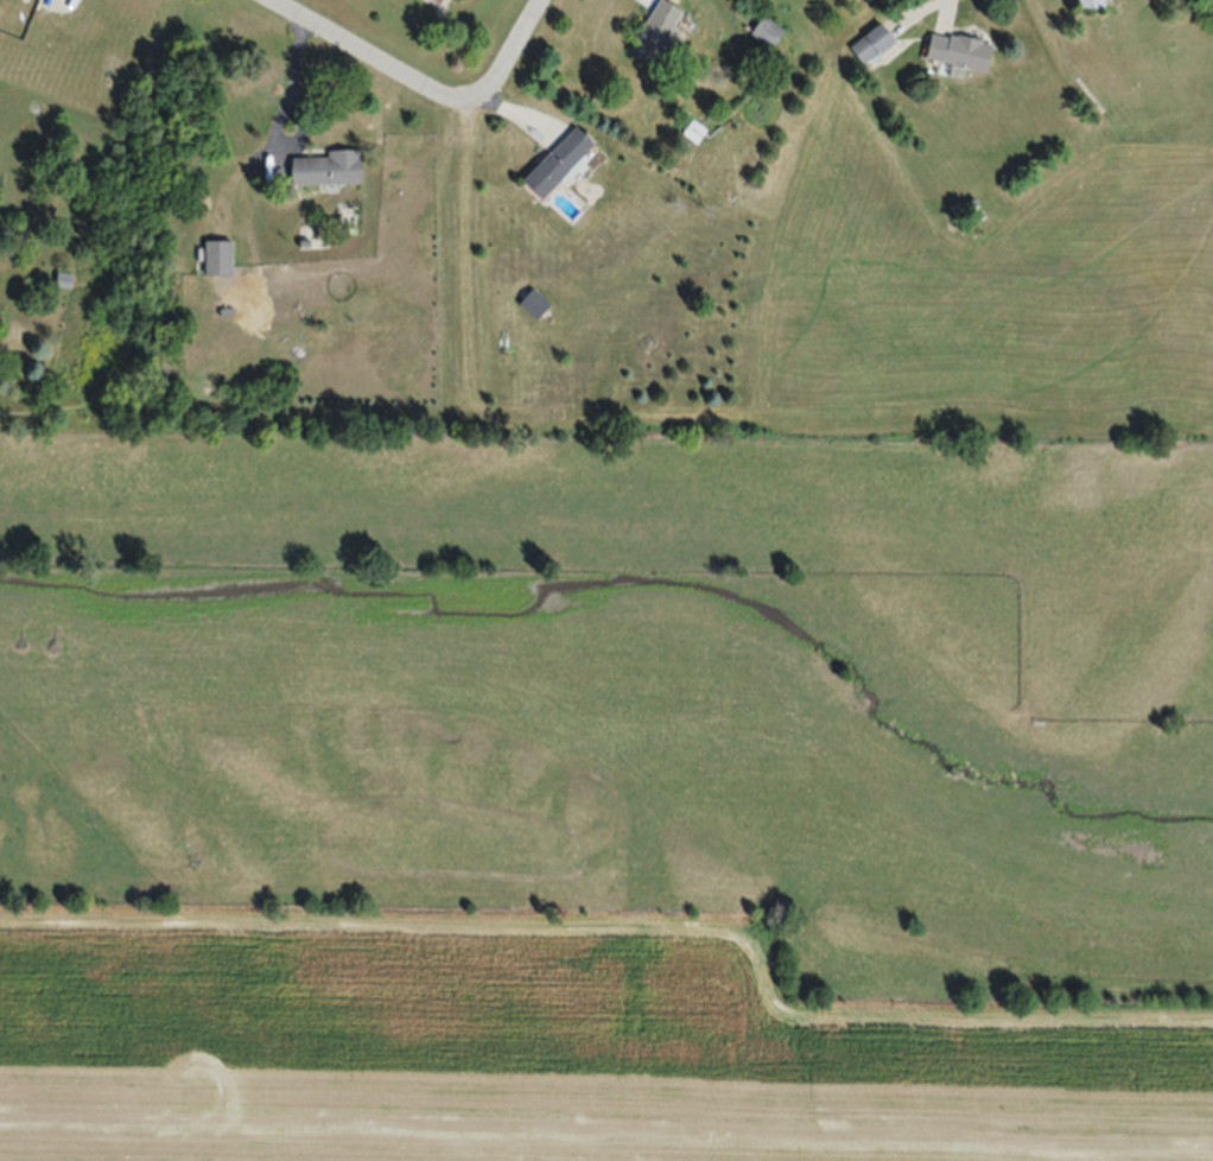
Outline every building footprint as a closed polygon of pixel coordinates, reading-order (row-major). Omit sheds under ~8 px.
[(668,70),(678,44),(671,41),(684,7),(667,0),(657,0),(635,57),(668,70)] [(866,65),(896,39),(881,21),(851,47),(866,65)] [(988,72),(994,43),(933,29),(927,58),(988,72)] [(523,180),(543,199),(597,145),(577,126),(523,180)] [(362,184),(362,154),(293,154),(293,184),(362,184)] [(232,275),(232,240),(206,240),(206,275),(232,275)] [(535,319),(550,303),(532,286),(517,302),(535,319)]
